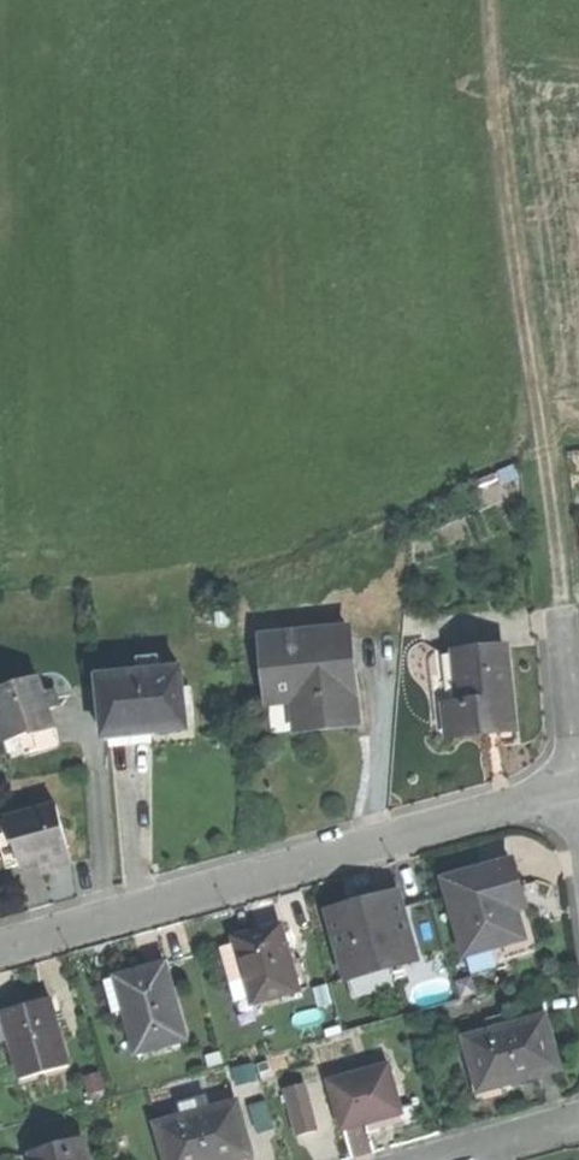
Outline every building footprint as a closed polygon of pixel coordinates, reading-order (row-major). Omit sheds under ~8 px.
[(350,634),(264,642),(273,735),(307,732),(357,727),(354,696),(356,695),(350,634)] [(509,650),(445,658),(455,737),(476,735),(519,729),(509,650)] [(181,679),(102,686),(107,745),(148,741),(187,738),(185,723),(195,722),(192,697),(183,698),(181,679)] [(0,694),(0,704),(6,725),(0,727),(7,751),(22,746),(33,743),(34,746),(59,739),(53,715),(60,712),(55,695),(47,698),(43,681),(0,694)] [(33,743),(22,746),(28,764),(50,757),(63,754),(59,739),(34,746),(33,743)] [(64,819),(10,821),(11,835),(12,849),(18,849),(19,868),(19,872),(36,871),(37,879),(48,878),(68,877),(64,819)] [(11,835),(1,835),(2,869),(19,868),(18,849),(12,849),(11,835)] [(487,868),(449,879),(473,967),(530,952),(514,892),(524,889),(516,860),(487,868)] [(364,903),(333,911),(351,978),(395,966),(420,959),(402,893),(364,903)] [(262,932),(238,938),(239,944),(253,997),(255,1002),(301,990),(284,926),(262,932)] [(238,1001),(253,997),(239,944),(224,948),(238,1001)] [(141,973),(123,978),(132,1012),(128,1013),(140,1054),(187,1041),(167,966),(141,973)] [(401,986),(395,966),(351,978),(356,998),(401,986)] [(123,978),(110,982),(119,1015),(128,1013),(132,1012),(123,978)] [(5,1013),(6,1018),(0,1020),(0,1029),(3,1041),(12,1039),(23,1080),(69,1067),(51,1001),(25,1008),(5,1013)] [(488,1016),(492,1031),(508,1026),(504,1012),(488,1016)] [(492,1031),(467,1038),(481,1086),(518,1076),(520,1080),(546,1072),(560,1068),(545,1016),(508,1026),(492,1031)] [(389,1065),(330,1081),(344,1129),(366,1122),(365,1119),(379,1115),(402,1108),(389,1065)] [(313,1081),(289,1087),(301,1134),(325,1127),(313,1081)] [(195,1099),(180,1104),(184,1118),(200,1113),(195,1099)] [(271,1099),(254,1103),(260,1131),(278,1127),(271,1099)] [(158,1126),(168,1159),(231,1159),(251,1154),(235,1103),(200,1113),(184,1118),(158,1126)] [(374,1150),(369,1127),(349,1131),(354,1154),(374,1150)] [(33,1153),(35,1159),(88,1159),(83,1140),(33,1153)]
